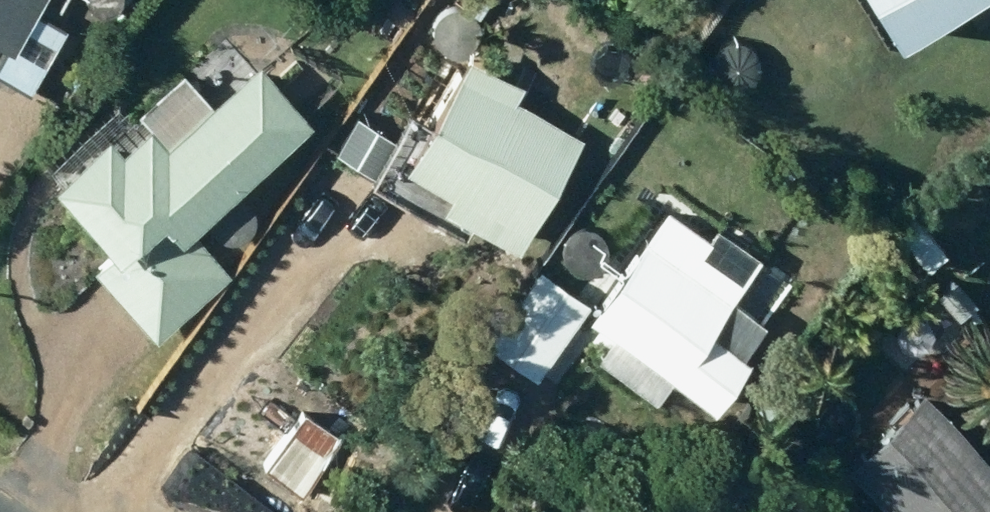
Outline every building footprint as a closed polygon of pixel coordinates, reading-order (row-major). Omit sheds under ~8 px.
[(60,14),(39,0),(0,0),(0,26),(4,29),(0,35),(0,59),(22,74),(60,14)] [(533,74),(462,27),(373,162),(457,217),(469,199),(512,227),(580,125),(524,89),(533,74)] [(183,209),(307,100),(259,46),(207,91),(179,59),(125,107),(114,95),(46,154),(57,166),(52,170),(115,243),(94,260),(152,326),(227,260),(183,209)] [(592,342),(650,383),(666,361),(707,391),(745,340),(740,337),(762,307),(727,282),(755,244),(712,212),(703,224),(664,195),(586,302),(608,318),(592,342)] [(748,286),(760,292),(773,289),(779,278),(776,264),(764,258),(751,261),(745,272),(748,286)] [(535,364),(574,309),(536,281),(496,338),(535,364)] [(902,333),(915,332),(924,324),(924,310),(915,301),(901,302),(893,311),(893,324),(902,333)] [(377,427),(321,374),(271,428),(326,481),(377,427)] [(908,511),(989,511),(989,440),(917,374),(845,455),(908,511)]
